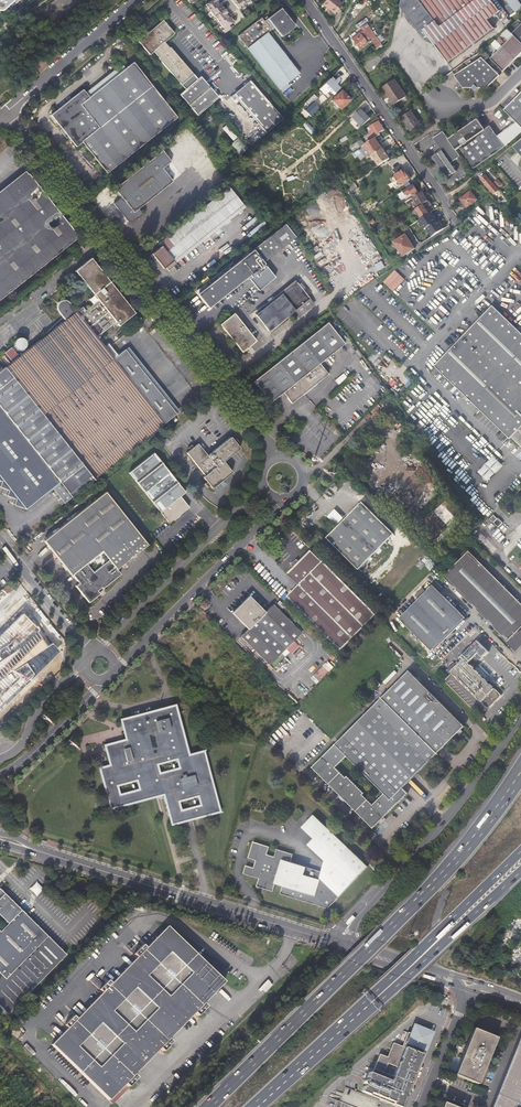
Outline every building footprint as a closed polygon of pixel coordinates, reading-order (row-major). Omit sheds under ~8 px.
[(3,11),(8,6),(10,8),(19,0),(0,0),(0,11),(3,11)] [(215,16),(220,21),(229,14),(227,11),(224,8),(221,4),(225,1),(224,0),(222,0),(221,1),(220,2),(219,0),(209,0),(205,3),(206,4),(210,9),(215,16)] [(322,3),(327,7),(330,9),(334,13),(342,3),(338,0),(325,0),(322,3)] [(399,5),(423,37),(426,35),(446,62),(493,27),(487,19),(502,8),(498,2),(495,5),(492,1),(493,0),(400,0),(399,5)] [(515,13),(519,10),(511,0),(505,0),(515,13)] [(519,10),(520,8),(520,5),(518,0),(511,0),(519,10)] [(238,35),(260,64),(279,48),(267,33),(274,27),(281,37),(295,26),(281,8),(264,21),(261,17),(238,35)] [(222,29),(225,32),(231,27),(229,23),(234,19),(231,16),(234,13),(233,11),(230,13),(229,14),(220,21),(220,22),(224,27),(222,29)] [(159,56),(183,83),(187,88),(182,93),(200,113),(221,94),(202,74),(199,77),(194,72),(171,46),(170,46),(165,41),(175,32),(163,19),(140,40),(152,53),(156,49),(161,54),(159,56)] [(517,21),(508,29),(513,33),(520,25),(520,21),(519,19),(517,21)] [(376,36),(367,22),(360,27),(363,31),(365,30),(371,39),(376,36)] [(513,33),(515,35),(520,42),(520,25),(513,33)] [(359,32),(351,37),(355,42),(353,44),(355,45),(356,44),(359,49),(367,43),(359,32)] [(503,47),(516,59),(520,54),(520,42),(515,35),(503,47)] [(503,47),(491,58),(503,70),(508,65),(509,66),(516,59),(503,47)] [(279,48),(260,64),(268,75),(288,60),(279,48)] [(464,90),(470,90),(477,90),(482,90),(497,80),(484,59),(456,77),(464,90)] [(288,60),(268,75),(279,90),(299,74),(288,60)] [(89,96),(86,93),(83,89),(51,115),(76,147),(82,142),(107,173),(176,117),(133,62),(123,69),(89,96)] [(121,66),(86,93),(89,96),(123,69),(121,66)] [(269,129),(285,114),(251,77),(235,92),(269,129)] [(328,90),(332,94),(339,87),(330,78),(319,88),(324,93),(328,90)] [(395,80),(386,86),(397,102),(406,96),(395,80)] [(397,102),(386,86),(383,88),(389,96),(390,96),(395,104),(397,102)] [(342,90),(332,100),(341,109),(351,99),(342,90)] [(315,92),(306,100),(309,103),(317,94),(315,92)] [(504,109),(517,122),(520,126),(520,93),(504,109)] [(310,115),(319,107),(313,101),(304,109),(310,115)] [(371,117),(362,108),(353,117),(362,126),(371,117)] [(293,113),(299,120),(301,123),(304,120),(295,111),(293,113)] [(412,111),(406,115),(416,129),(421,125),(412,111)] [(416,129),(406,115),(402,118),(411,132),(416,129)] [(520,131),(520,126),(517,122),(498,136),(490,125),(486,128),(483,125),(482,126),(480,123),(481,122),(478,118),(474,121),(470,120),(470,124),(449,139),(457,150),(460,147),(475,168),(505,147),(506,146),(520,131)] [(370,126),(377,137),(381,134),(380,133),(385,129),(379,121),(370,126)] [(253,142),(259,137),(249,126),(243,130),(253,142)] [(451,163),(461,156),(457,150),(449,139),(443,131),(433,137),(442,150),(435,155),(434,160),(447,178),(457,171),(451,163)] [(251,145),(242,134),(234,141),(243,152),(251,145)] [(376,137),(365,144),(372,155),(372,154),(383,148),(380,144),(378,141),(376,137)] [(507,151),(513,157),(514,156),(518,153),(520,154),(516,158),(514,160),(520,167),(520,139),(507,151)] [(372,154),(379,165),(390,158),(388,154),(386,151),(383,147),(383,148),(372,154)] [(128,222),(132,222),(143,214),(139,208),(173,181),(162,168),(171,161),(162,150),(128,177),(114,188),(121,197),(113,203),(128,222)] [(407,174),(404,169),(395,175),(391,178),(393,182),(395,185),(397,188),(398,187),(401,192),(411,185),(409,181),(410,179),(407,174)] [(0,196),(0,299),(79,236),(29,173),(0,196)] [(481,176),(493,190),(496,187),(484,173),(481,176)] [(492,191),(493,190),(481,176),(480,177),(492,191)] [(355,181),(347,186),(350,191),(358,186),(355,181)] [(414,184),(404,191),(406,194),(411,191),(413,195),(418,192),(414,184)] [(161,245),(151,253),(163,268),(165,266),(167,269),(174,264),(172,261),(243,204),(229,187),(159,243),(161,245)] [(478,198),(471,190),(461,198),(468,206),(478,198)] [(316,205),(295,218),(319,258),(320,258),(320,259),(321,259),(322,259),(323,259),(324,258),(342,247),(341,245),(362,232),(337,192),(336,192),(336,191),(335,191),(334,191),(333,191),(332,191),(331,192),(314,202),(316,205)] [(410,199),(409,199),(411,202),(414,200),(419,207),(423,204),(428,201),(422,191),(414,196),(410,199)] [(420,213),(422,217),(432,211),(429,206),(432,204),(429,200),(428,201),(423,204),(424,204),(417,209),(420,213)] [(434,218),(436,221),(441,218),(435,210),(424,218),(427,222),(434,218)] [(272,253),(274,255),(296,237),(285,224),(285,225),(199,293),(199,292),(198,293),(209,306),(249,274),(251,277),(249,278),(258,290),(275,278),(265,266),(264,266),(262,264),(263,263),(261,261),(272,253)] [(406,233),(393,241),(403,257),(416,248),(406,233)] [(84,249),(81,245),(76,249),(79,253),(84,249)] [(93,296),(96,300),(91,304),(78,314),(75,311),(74,311),(46,334),(11,362),(5,367),(5,366),(0,370),(0,480),(2,481),(0,485),(0,486),(9,490),(7,495),(16,498),(14,504),(25,508),(26,509),(53,487),(65,502),(72,497),(176,413),(127,352),(116,360),(99,338),(118,324),(122,328),(138,316),(94,261),(90,256),(73,271),(77,275),(93,296)] [(395,269),(384,281),(394,291),(405,279),(395,269)] [(268,331),(293,310),(309,298),(296,282),(255,315),(268,331)] [(309,298),(293,310),(298,316),(313,304),(309,298)] [(55,310),(67,317),(74,306),(62,299),(55,310)] [(492,305),(433,367),(509,440),(511,438),(519,446),(519,447),(520,449),(520,334),(492,305)] [(233,313),(219,325),(242,352),(256,341),(233,313)] [(327,323),(253,381),(270,402),(282,392),(291,403),(328,374),(319,363),(344,344),(327,323)] [(19,336),(13,345),(21,351),(27,342),(19,336)] [(199,443),(188,452),(206,475),(204,476),(213,488),(233,472),(224,460),(240,447),(232,436),(209,454),(199,443)] [(386,449),(367,468),(382,484),(402,465),(386,449)] [(129,474),(170,522),(190,506),(181,495),(186,491),(170,472),(155,453),(129,474)] [(105,491),(45,540),(81,584),(78,587),(90,601),(101,592),(99,589),(102,586),(104,588),(121,573),(117,568),(148,543),(105,491)] [(363,501),(328,536),(359,567),(394,532),(363,501)] [(495,513),(489,516),(497,524),(501,519),(496,515),(497,515),(495,513)] [(301,583),(289,595),(342,648),(378,612),(313,548),(289,572),(301,583)] [(508,641),(507,642),(516,652),(520,647),(520,603),(469,551),(443,577),(508,641)] [(432,651),(434,649),(435,650),(464,621),(463,620),(465,617),(433,585),(400,618),(432,651)] [(250,594),(232,611),(248,627),(240,635),(269,663),(301,631),(273,602),(265,610),(250,594)] [(0,644),(0,690),(49,655),(50,650),(32,623),(0,644)] [(480,701),(481,702),(494,689),(493,688),(490,685),(487,682),(475,670),(474,669),(474,668),(471,665),(471,666),(468,663),(476,656),(480,661),(489,652),(478,641),(464,655),(463,654),(459,658),(462,661),(457,665),(454,662),(448,668),(451,671),(453,673),(452,673),(455,676),(456,676),(458,678),(457,679),(460,682),(461,681),(463,684),(466,687),(468,688),(467,689),(469,690),(470,691),(473,694),(474,695),(475,697),(476,696),(477,698),(479,701),(480,701)] [(318,671),(324,677),(331,669),(325,663),(318,671)] [(407,793),(401,788),(463,726),(409,671),(311,767),(371,829),(407,793)] [(111,763),(100,766),(111,807),(165,792),(173,822),(222,808),(206,748),(191,752),(177,703),(132,715),(122,718),(127,737),(106,743),(111,763)] [(314,838),(326,826),(314,815),(302,827),(314,838)] [(242,873),(258,878),(256,886),(272,891),(274,883),(282,886),(279,894),(327,909),(367,867),(326,826),(314,838),(308,844),(325,861),(321,872),(290,862),(293,854),(277,849),(274,856),(266,854),(269,846),(253,841),(248,857),(255,860),(253,867),(245,865),(242,873)] [(38,895),(43,887),(36,882),(31,889),(38,895)] [(9,899),(6,896),(0,902),(0,908),(9,899)] [(0,908),(0,916),(0,917),(1,916),(14,904),(9,899),(0,908)] [(22,911),(14,904),(1,916),(9,924),(22,911)] [(0,974),(6,980),(48,937),(22,911),(9,924),(1,916),(0,917),(0,974)] [(61,1025),(45,1041),(105,1100),(121,1084),(124,1087),(132,1079),(130,1076),(156,1050),(159,1053),(168,1044),(166,1041),(192,1016),(195,1018),(204,1009),(201,1007),(223,985),(161,923),(140,945),(136,942),(127,951),(130,954),(105,980),(102,977),(93,986),(96,989),(70,1016),(67,1013),(58,1022),(61,1025)] [(0,974),(0,991),(8,982),(51,939),(48,937),(6,980),(0,974)] [(0,998),(0,1006),(10,1015),(69,956),(54,942),(0,998)] [(409,1090),(411,1091),(427,1051),(434,1033),(414,1025),(410,1035),(404,1032),(399,1045),(399,1046),(393,1044),(387,1059),(380,1055),(372,1074),(370,1074),(367,1079),(369,1079),(368,1082),(367,1081),(366,1081),(365,1081),(364,1082),(364,1083),(364,1084),(364,1085),(365,1086),(366,1086),(365,1088),(364,1088),(362,1093),(393,1105),(392,1106),(395,1106),(403,1106),(409,1090)] [(486,1066),(490,1056),(497,1039),(473,1030),(454,1076),(478,1086),(486,1066)] [(493,1106),(520,1106),(520,1034),(493,1106)] [(486,1092),(474,1087),(472,1092),(484,1097),(486,1092)] [(346,1088),(343,1095),(341,1099),(340,1101),(354,1106),(377,1106),(379,1101),(346,1088)]
